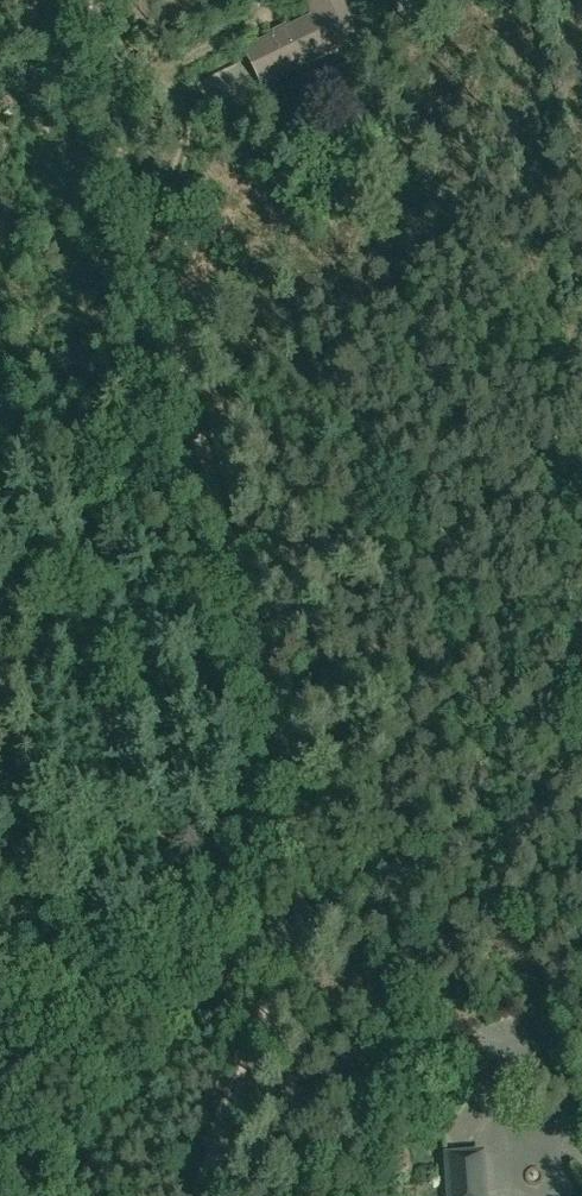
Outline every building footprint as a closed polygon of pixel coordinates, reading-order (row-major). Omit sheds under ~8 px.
[(366,36),(348,0),(303,0),(311,17),(243,51),(262,87),(366,36)] [(240,92),(218,101),(224,114),(246,105),(240,92)] [(447,1162),(450,1195),(484,1195),(481,1159),(447,1162)]
